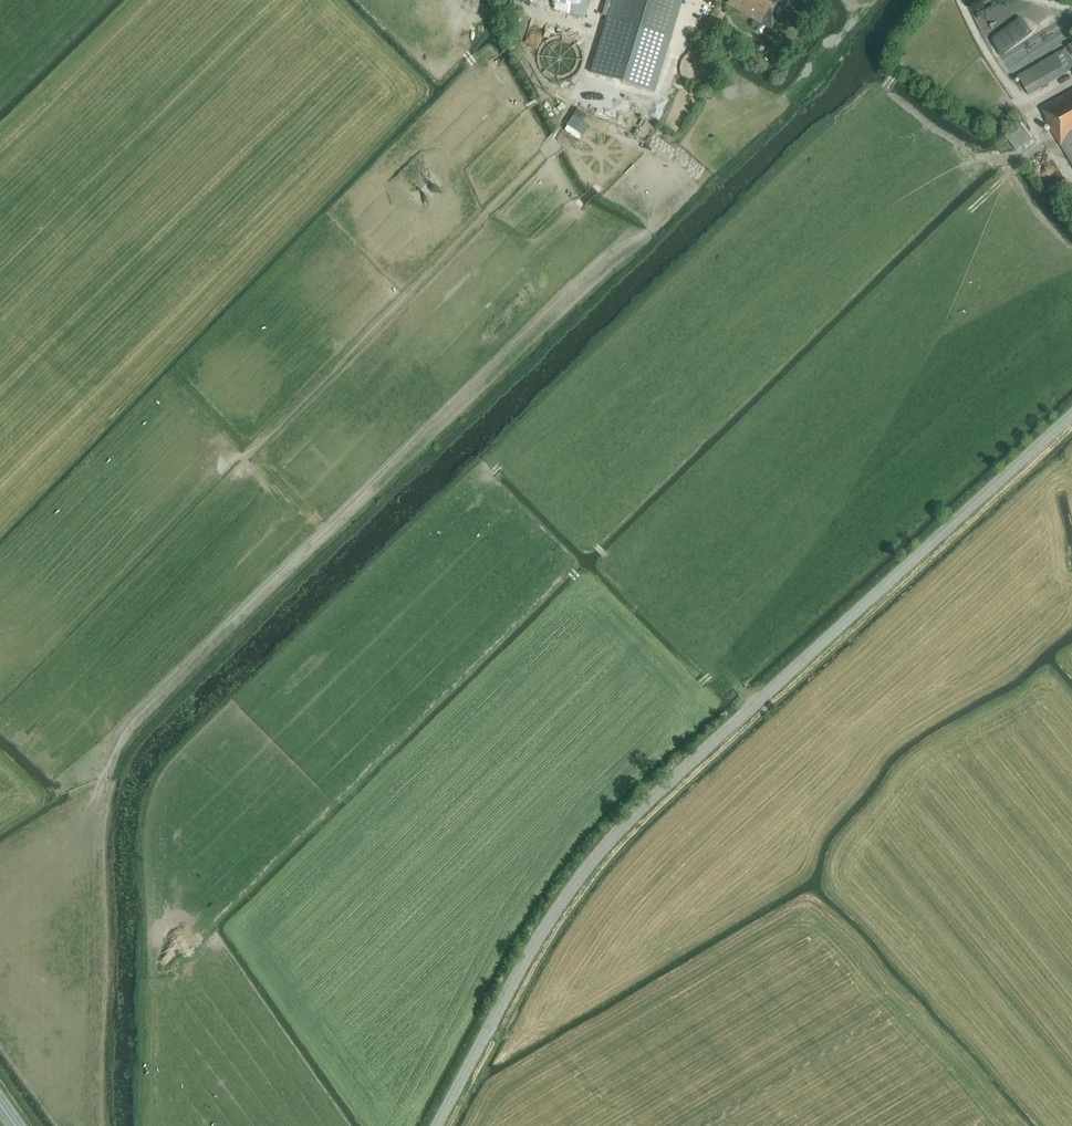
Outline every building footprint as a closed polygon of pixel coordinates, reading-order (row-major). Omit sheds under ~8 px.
[(587,17),(593,0),(570,0),(567,10),(587,17)] [(603,11),(608,13),(606,19),(670,39),(682,0),(606,0),(603,11)] [(788,0),(728,0),(726,3),(771,29),(788,0)] [(581,39),(584,33),(571,28),(568,37),(559,33),(551,54),(557,56),(552,70),(580,80),(593,44),(581,39)] [(1018,46),(1029,64),(1049,51),(1038,34),(1018,46)] [(1056,53),(1018,75),(1030,95),(1039,90),(1068,73),(1071,67),(1071,60),(1066,48),(1056,53)] [(1045,119),(1061,146),(1061,145),(1071,164),(1071,91),(1042,108),(1047,117),(1045,119)] [(1016,150),(1033,138),(1022,123),(1005,135),(1016,150)]
